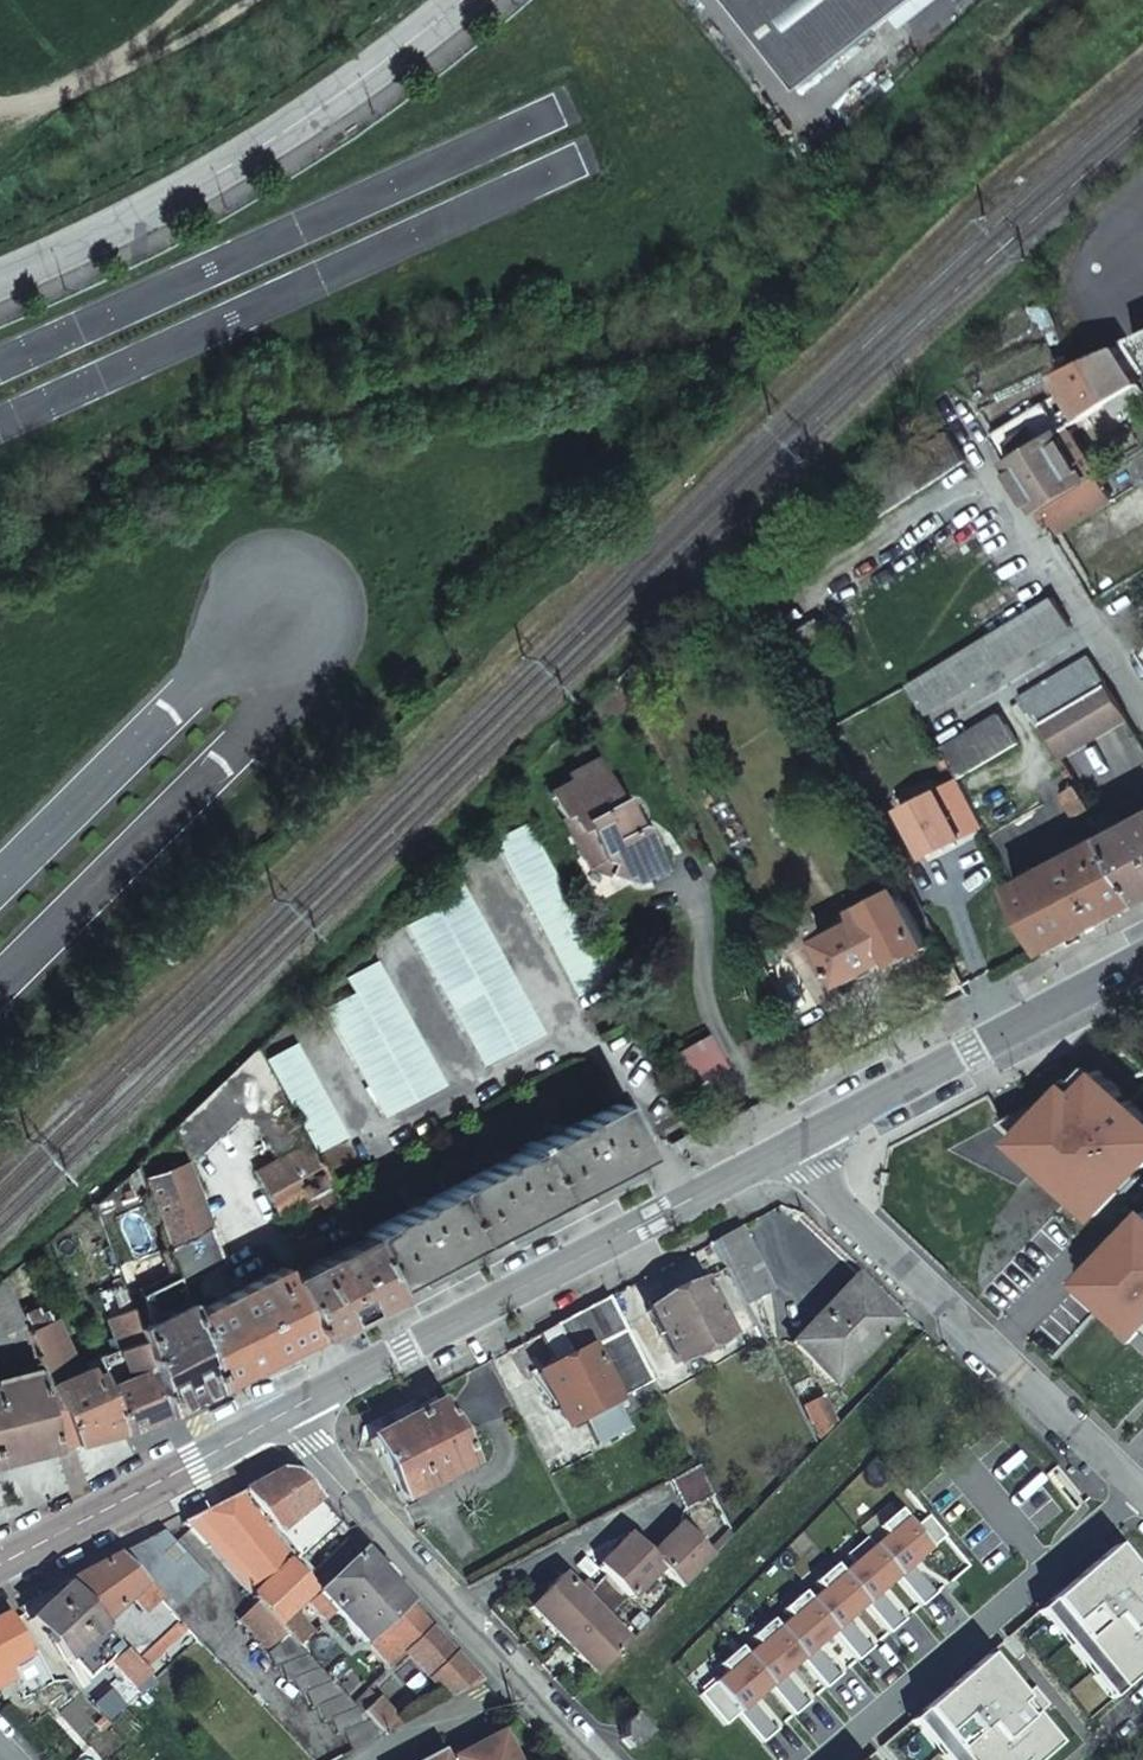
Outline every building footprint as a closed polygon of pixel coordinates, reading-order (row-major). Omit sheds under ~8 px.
[(796,86),(909,0),(731,0),(796,86)] [(1133,339),(1142,355),(1142,334),(1133,339)] [(1098,407),(1138,383),(1116,347),(1093,357),(1070,367),(1060,371),(1083,408),(1078,411),(1081,417),(1087,413),(1098,407)] [(1098,407),(1087,413),(1090,419),(1101,413),(1098,407)] [(1088,480),(1057,430),(1030,446),(1005,460),(1036,511),(1088,480)] [(1060,530),(1112,498),(1098,475),(1046,507),(1038,512),(1048,527),(1055,522),(1060,530)] [(925,714),(1010,663),(1071,626),(1053,596),(1008,624),(947,661),(908,685),(925,714)] [(1035,726),(1040,723),(1106,683),(1090,656),(1019,698),(1035,726)] [(1061,756),(1126,716),(1106,683),(1040,723),(1061,756)] [(1001,713),(943,747),(952,765),(959,779),(1019,743),(1001,713)] [(650,825),(645,822),(639,809),(633,812),(625,796),(604,756),(571,774),(574,779),(552,790),(565,814),(571,811),(579,827),(573,830),(585,854),(592,850),(601,868),(625,856),(638,881),(671,865),(650,825)] [(1091,806),(1084,795),(1077,782),(1061,791),(1075,816),(1091,806)] [(936,788),(899,807),(923,854),(960,835),(936,788)] [(631,793),(625,796),(633,812),(639,809),(631,793)] [(607,976),(571,907),(525,818),(495,833),(577,990),(607,976)] [(1109,836),(1142,892),(1142,818),(1109,836)] [(1109,836),(1014,888),(1020,900),(1047,951),(1069,940),(1142,900),(1142,892),(1109,836)] [(460,871),(431,886),(440,904),(412,918),(486,1060),(544,1031),(460,871)] [(894,959),(926,944),(896,886),(852,909),(855,915),(815,936),(815,937),(831,970),(837,981),(891,954),(894,959)] [(824,975),(831,970),(815,937),(806,941),(802,948),(815,973),(824,975)] [(382,953),(349,969),(357,986),(329,1000),(387,1112),(448,1081),(382,953)] [(684,1086),(723,1066),(706,1034),(667,1054),(684,1086)] [(349,1131),(301,1037),(268,1053),(284,1084),(317,1147),(349,1131)] [(303,1130),(258,1043),(217,1083),(234,1115),(248,1120),(258,1137),(271,1160),(250,1172),(256,1183),(274,1216),(294,1206),(298,1212),(314,1204),(317,1207),(338,1197),(303,1130)] [(1095,1067),(1026,1142),(1103,1218),(1142,1176),(1142,1109),(1095,1067)] [(234,1115),(217,1083),(167,1130),(170,1135),(183,1161),(195,1153),(213,1135),(234,1115)] [(529,1144),(482,1169),(360,1232),(363,1237),(387,1285),(475,1239),(641,1152),(614,1101),(529,1144)] [(692,1141),(682,1122),(673,1127),(683,1145),(692,1141)] [(200,1215),(182,1166),(138,1184),(176,1284),(219,1266),(200,1215)] [(1086,1278),(1142,1333),(1142,1220),(1086,1278)] [(776,1289),(740,1225),(713,1239),(723,1257),(747,1303),(776,1289)] [(311,1338),(393,1295),(387,1285),(363,1237),(283,1277),(311,1338)] [(283,1277),(278,1268),(188,1318),(214,1389),(293,1347),(311,1338),(283,1277)] [(169,1412),(139,1330),(116,1269),(94,1277),(108,1318),(103,1320),(114,1352),(97,1358),(106,1384),(104,1386),(105,1388),(122,1431),(126,1430),(147,1421),(169,1412)] [(29,1327),(22,1313),(6,1276),(0,1280),(0,1338),(23,1329),(29,1327)] [(792,1340),(836,1380),(898,1316),(854,1276),(792,1340)] [(188,1318),(176,1284),(175,1280),(140,1296),(150,1326),(139,1330),(169,1412),(176,1408),(214,1389),(188,1318)] [(676,1363),(728,1336),(698,1280),(647,1308),(676,1363)] [(564,1425),(652,1379),(608,1295),(555,1323),(571,1354),(537,1372),(564,1425)] [(73,1444),(122,1431),(105,1388),(98,1390),(89,1368),(77,1373),(49,1309),(43,1312),(38,1306),(22,1313),(29,1327),(23,1329),(41,1373),(73,1444)] [(23,1329),(0,1339),(0,1361),(7,1383),(41,1373),(23,1329)] [(73,1444),(41,1373),(0,1384),(0,1462),(49,1450),(73,1444)] [(471,1462),(451,1426),(432,1389),(409,1401),(358,1427),(359,1439),(367,1440),(399,1500),(471,1462)] [(819,1433),(832,1425),(819,1399),(805,1407),(819,1433)] [(681,1507),(711,1492),(696,1462),(666,1478),(681,1507)] [(183,1520),(288,1635),(298,1646),(311,1634),(290,1612),(313,1591),(289,1564),(297,1557),(300,1560),(326,1536),(338,1547),(347,1539),(350,1536),(292,1475),(277,1472),(183,1520)] [(917,1556),(943,1586),(967,1565),(925,1515),(910,1528),(895,1510),(875,1527),(882,1535),(870,1545),(863,1537),(844,1554),(850,1562),(839,1572),(832,1564),(812,1581),(819,1589),(807,1599),(800,1591),(781,1608),(787,1616),(776,1626),(769,1618),(749,1635),(756,1643),(744,1653),(737,1645),(718,1662),(724,1670),(696,1694),(722,1725),(736,1713),(761,1742),(774,1730),(749,1701),(767,1685),(792,1714),(806,1703),(781,1673),(799,1658),(824,1687),(838,1675),(813,1646),(831,1630),(856,1659),(870,1647),(845,1618),(863,1603),(888,1632),(902,1620),(877,1591),(895,1575),(920,1605),(934,1593),(909,1563),(917,1556)] [(630,1597),(661,1565),(683,1585),(712,1554),(679,1523),(650,1554),(628,1533),(597,1565),(604,1572),(591,1584),(585,1579),(575,1590),(559,1574),(528,1605),(597,1673),(605,1665),(628,1641),(605,1619),(627,1595),(630,1597)] [(156,1534),(116,1555),(170,1612),(206,1579),(167,1538),(156,1534)] [(1110,1545),(1046,1600),(1122,1688),(1142,1670),(1142,1583),(1110,1545)] [(447,1700),(481,1681),(466,1665),(421,1617),(360,1552),(308,1603),(326,1622),(336,1613),(388,1667),(403,1654),(447,1700)] [(164,1643),(183,1625),(170,1612),(116,1555),(62,1584),(65,1587),(102,1625),(125,1649),(142,1667),(152,1658),(127,1633),(137,1624),(141,1629),(146,1623),(164,1643)] [(102,1625),(65,1587),(28,1622),(64,1660),(102,1625)] [(1111,1697),(1122,1688),(1046,1600),(1036,1610),(1111,1697)] [(343,1734),(351,1752),(381,1736),(359,1712),(320,1670),(298,1646),(288,1635),(285,1638),(253,1603),(236,1617),(268,1652),(265,1654),(274,1669),(279,1667),(286,1682),(292,1679),(299,1695),(304,1693),(311,1710),(317,1708),(324,1724),(330,1721),(337,1736),(343,1734)] [(20,1691),(23,1698),(53,1683),(25,1633),(18,1638),(4,1615),(0,1617),(0,1702),(20,1691)] [(140,1694),(154,1680),(142,1667),(125,1649),(111,1663),(140,1694)] [(962,1759),(1038,1759),(1058,1743),(983,1655),(919,1710),(962,1759)] [(107,1722),(118,1733),(137,1714),(133,1708),(137,1704),(117,1683),(93,1706),(107,1722)] [(359,1712),(381,1736),(398,1726),(374,1699),(359,1712)] [(943,1759),(962,1759),(919,1710),(908,1720),(943,1759)] [(643,1732),(630,1717),(620,1725),(619,1735),(628,1745),(643,1732)] [(451,1759),(512,1759),(498,1735),(451,1759)]
